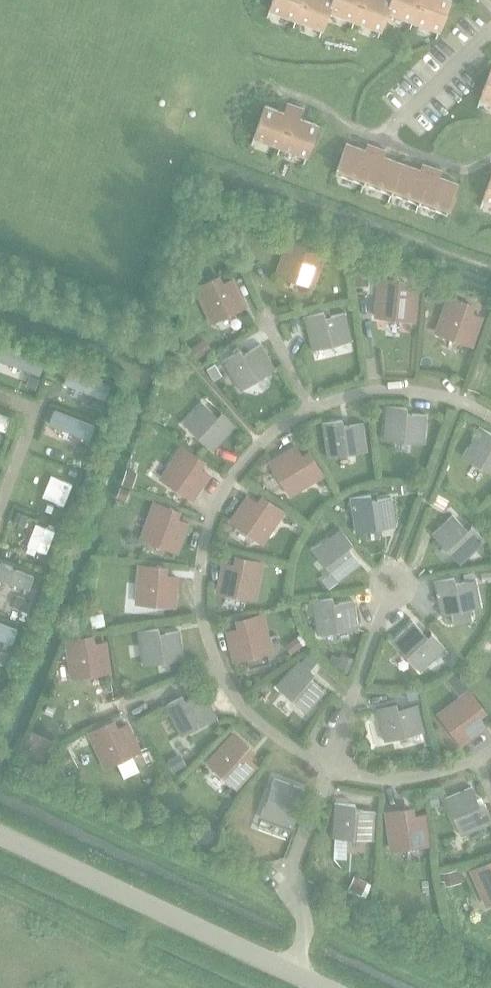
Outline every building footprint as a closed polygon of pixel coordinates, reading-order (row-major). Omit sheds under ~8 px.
[(301,0),(271,0),(268,8),(295,18),(301,0)] [(295,18),(321,28),(328,10),(327,9),(331,0),(301,0),(295,18)] [(360,0),(331,0),(327,9),(328,10),(353,19),(360,0)] [(353,19),(379,29),(386,10),(385,10),(389,0),(360,0),(353,19)] [(418,0),(389,0),(385,10),(386,10),(411,20),(418,0)] [(411,20),(438,29),(448,0),(418,0),(411,20)] [(490,66),(479,98),(490,102),(490,67),(490,66)] [(279,145),(294,104),(286,102),(283,111),(264,104),(252,136),(279,145)] [(294,104),(279,145),(305,155),(317,124),(298,117),(301,107),(294,104)] [(362,183),(376,146),(366,143),(364,149),(345,142),(334,172),(362,183)] [(390,193),(401,162),(382,155),(384,149),(376,146),(362,183),(390,193)] [(417,202),(430,166),(421,163),(419,169),(401,162),(390,193),(417,202)] [(430,166),(417,202),(445,213),(456,182),(437,175),(439,169),(430,166)] [(482,198),(490,202),(490,173),(482,198)] [(277,272),(311,284),(320,257),(298,249),(300,242),(289,238),(277,272)] [(231,278),(216,286),(213,278),(195,287),(211,319),(243,304),(231,278)] [(375,314),(411,318),(414,290),(390,288),(391,280),(379,278),(375,314)] [(436,331),(470,343),(479,316),(464,311),(466,303),(448,296),(436,331)] [(343,312),(322,317),(321,311),(303,316),(311,348),(350,339),(343,312)] [(240,388),(274,367),(259,344),(241,355),(237,350),(222,359),(240,388)] [(221,412),(217,416),(201,402),(182,422),(211,449),(234,424),(221,412)] [(383,438),(422,441),(425,414),(403,412),(403,406),(385,405),(383,438)] [(362,422),(340,425),(339,419),(321,422),(327,455),(366,449),(362,422)] [(490,472),(490,433),(479,426),(462,455),(490,472)] [(161,477),(191,497),(207,473),(187,460),(191,453),(181,447),(161,477)] [(314,463),(307,467),(294,447),(270,461),(289,492),(320,473),(314,463)] [(136,471),(125,468),(121,481),(131,485),(136,471)] [(390,497),(368,500),(368,494),(350,497),(355,530),(394,524),(390,497)] [(271,503),(267,510),(247,496),(231,519),(261,540),(281,510),(271,503)] [(141,536),(175,549),(185,522),(162,514),(165,506),(154,502),(141,536)] [(471,526),(467,530),(452,514),(432,533),(459,562),(484,539),(471,526)] [(321,579),(327,587),(359,562),(345,545),(350,541),(339,527),(312,548),(331,571),(321,579)] [(217,590),(253,597),(260,562),(248,559),(247,567),(223,562),(217,590)] [(136,601),(172,604),(175,576),(151,574),(152,566),(139,565),(136,601)] [(474,578),(452,582),(451,576),(433,580),(440,613),(479,605),(474,578)] [(352,599),(330,603),(329,597),(312,599),(316,633),(356,627),(352,599)] [(227,630),(234,658),(269,649),(261,614),(249,617),(251,625),(227,630)] [(432,633),(427,637),(412,621),(392,640),(419,669),(444,646),(432,633)] [(178,630),(156,633),(155,627),(138,630),(143,663),(182,657),(178,630)] [(103,642),(79,645),(78,637),(66,639),(71,675),(107,670),(103,642)] [(311,671),(309,669),(318,659),(308,650),(299,660),(298,659),(276,685),(306,711),(324,690),(307,675),(311,671)] [(384,739),(423,729),(416,702),(421,701),(417,686),(404,689),(408,705),(395,708),(393,702),(376,706),(384,739)] [(180,734),(215,715),(202,691),(183,701),(180,696),(164,704),(180,734)] [(439,712),(461,741),(483,725),(473,711),(480,706),(468,691),(439,712)] [(104,764),(137,749),(125,724),(104,734),(100,726),(89,731),(104,764)] [(208,761),(235,785),(254,764),(241,753),(248,746),(233,733),(208,761)] [(259,814),(291,826),(297,809),(292,807),(299,787),(273,777),(259,814)] [(479,806),(470,786),(445,797),(460,833),(490,821),(490,820),(484,804),(479,806)] [(332,836),(372,838),(374,811),(352,809),(352,803),(334,802),(332,836)] [(423,814),(399,818),(398,810),(386,812),(391,848),(427,842),(423,814)] [(490,900),(490,869),(486,872),(483,864),(471,869),(486,902),(490,900)]
